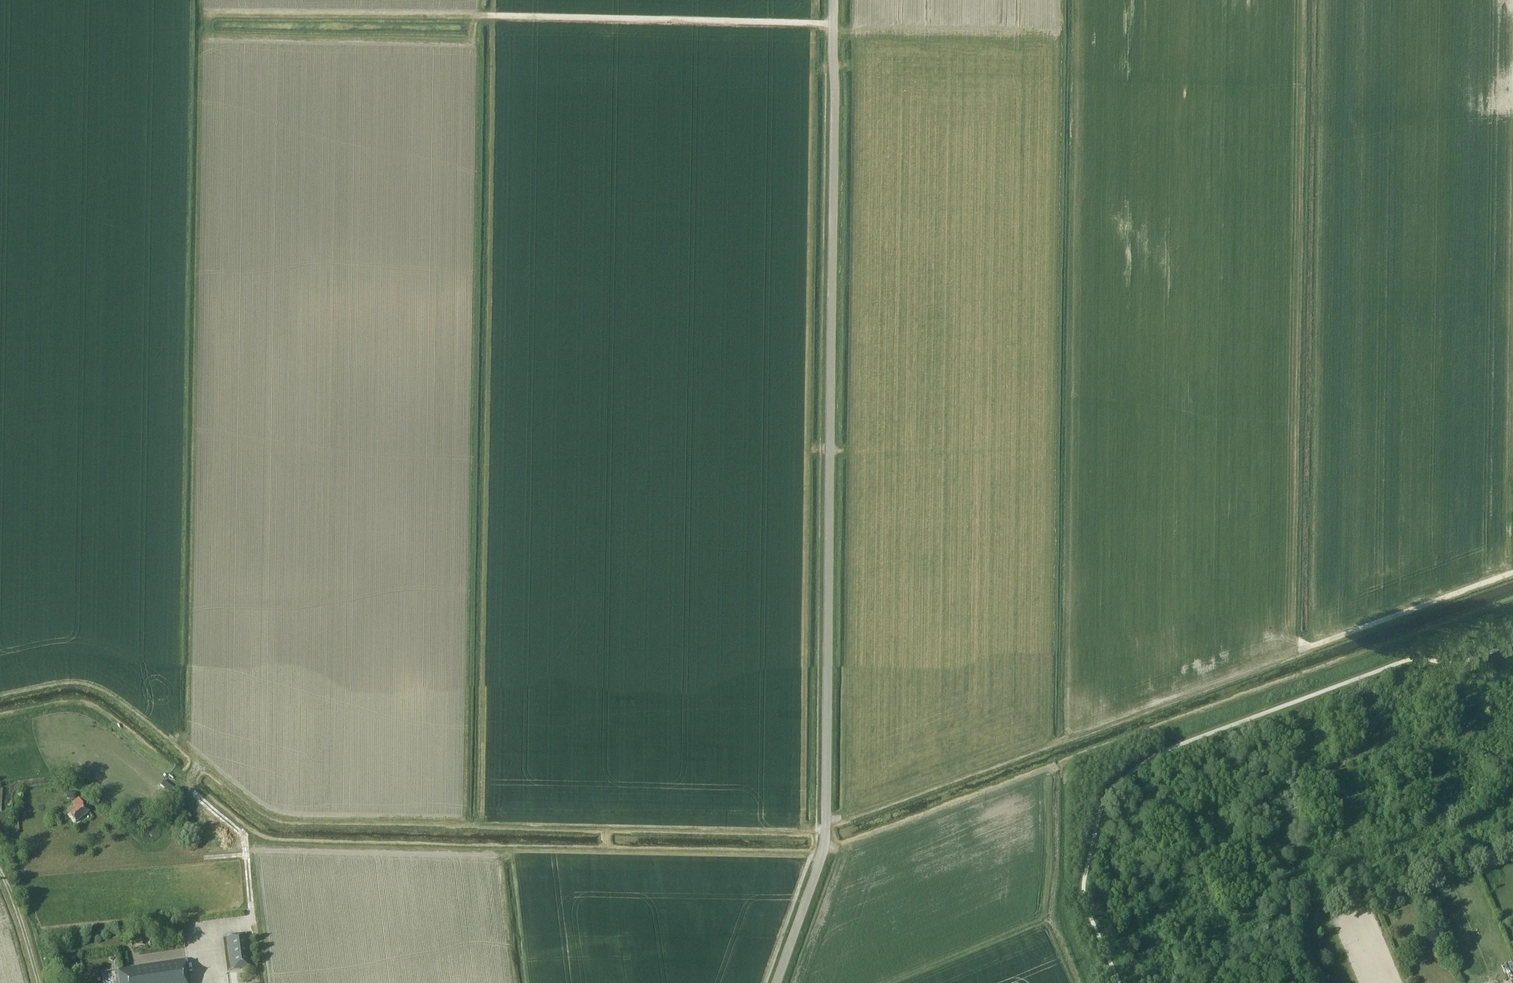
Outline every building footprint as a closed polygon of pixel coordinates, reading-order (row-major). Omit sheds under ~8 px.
[(168,784),(163,780),(160,785),(165,789),(168,784)] [(76,823),(89,811),(78,798),(71,804),(76,809),(69,814),(76,823)] [(251,967),(247,934),(226,937),(230,969),(251,967)] [(186,960),(185,960),(117,970),(119,982),(189,982),(186,960)]
